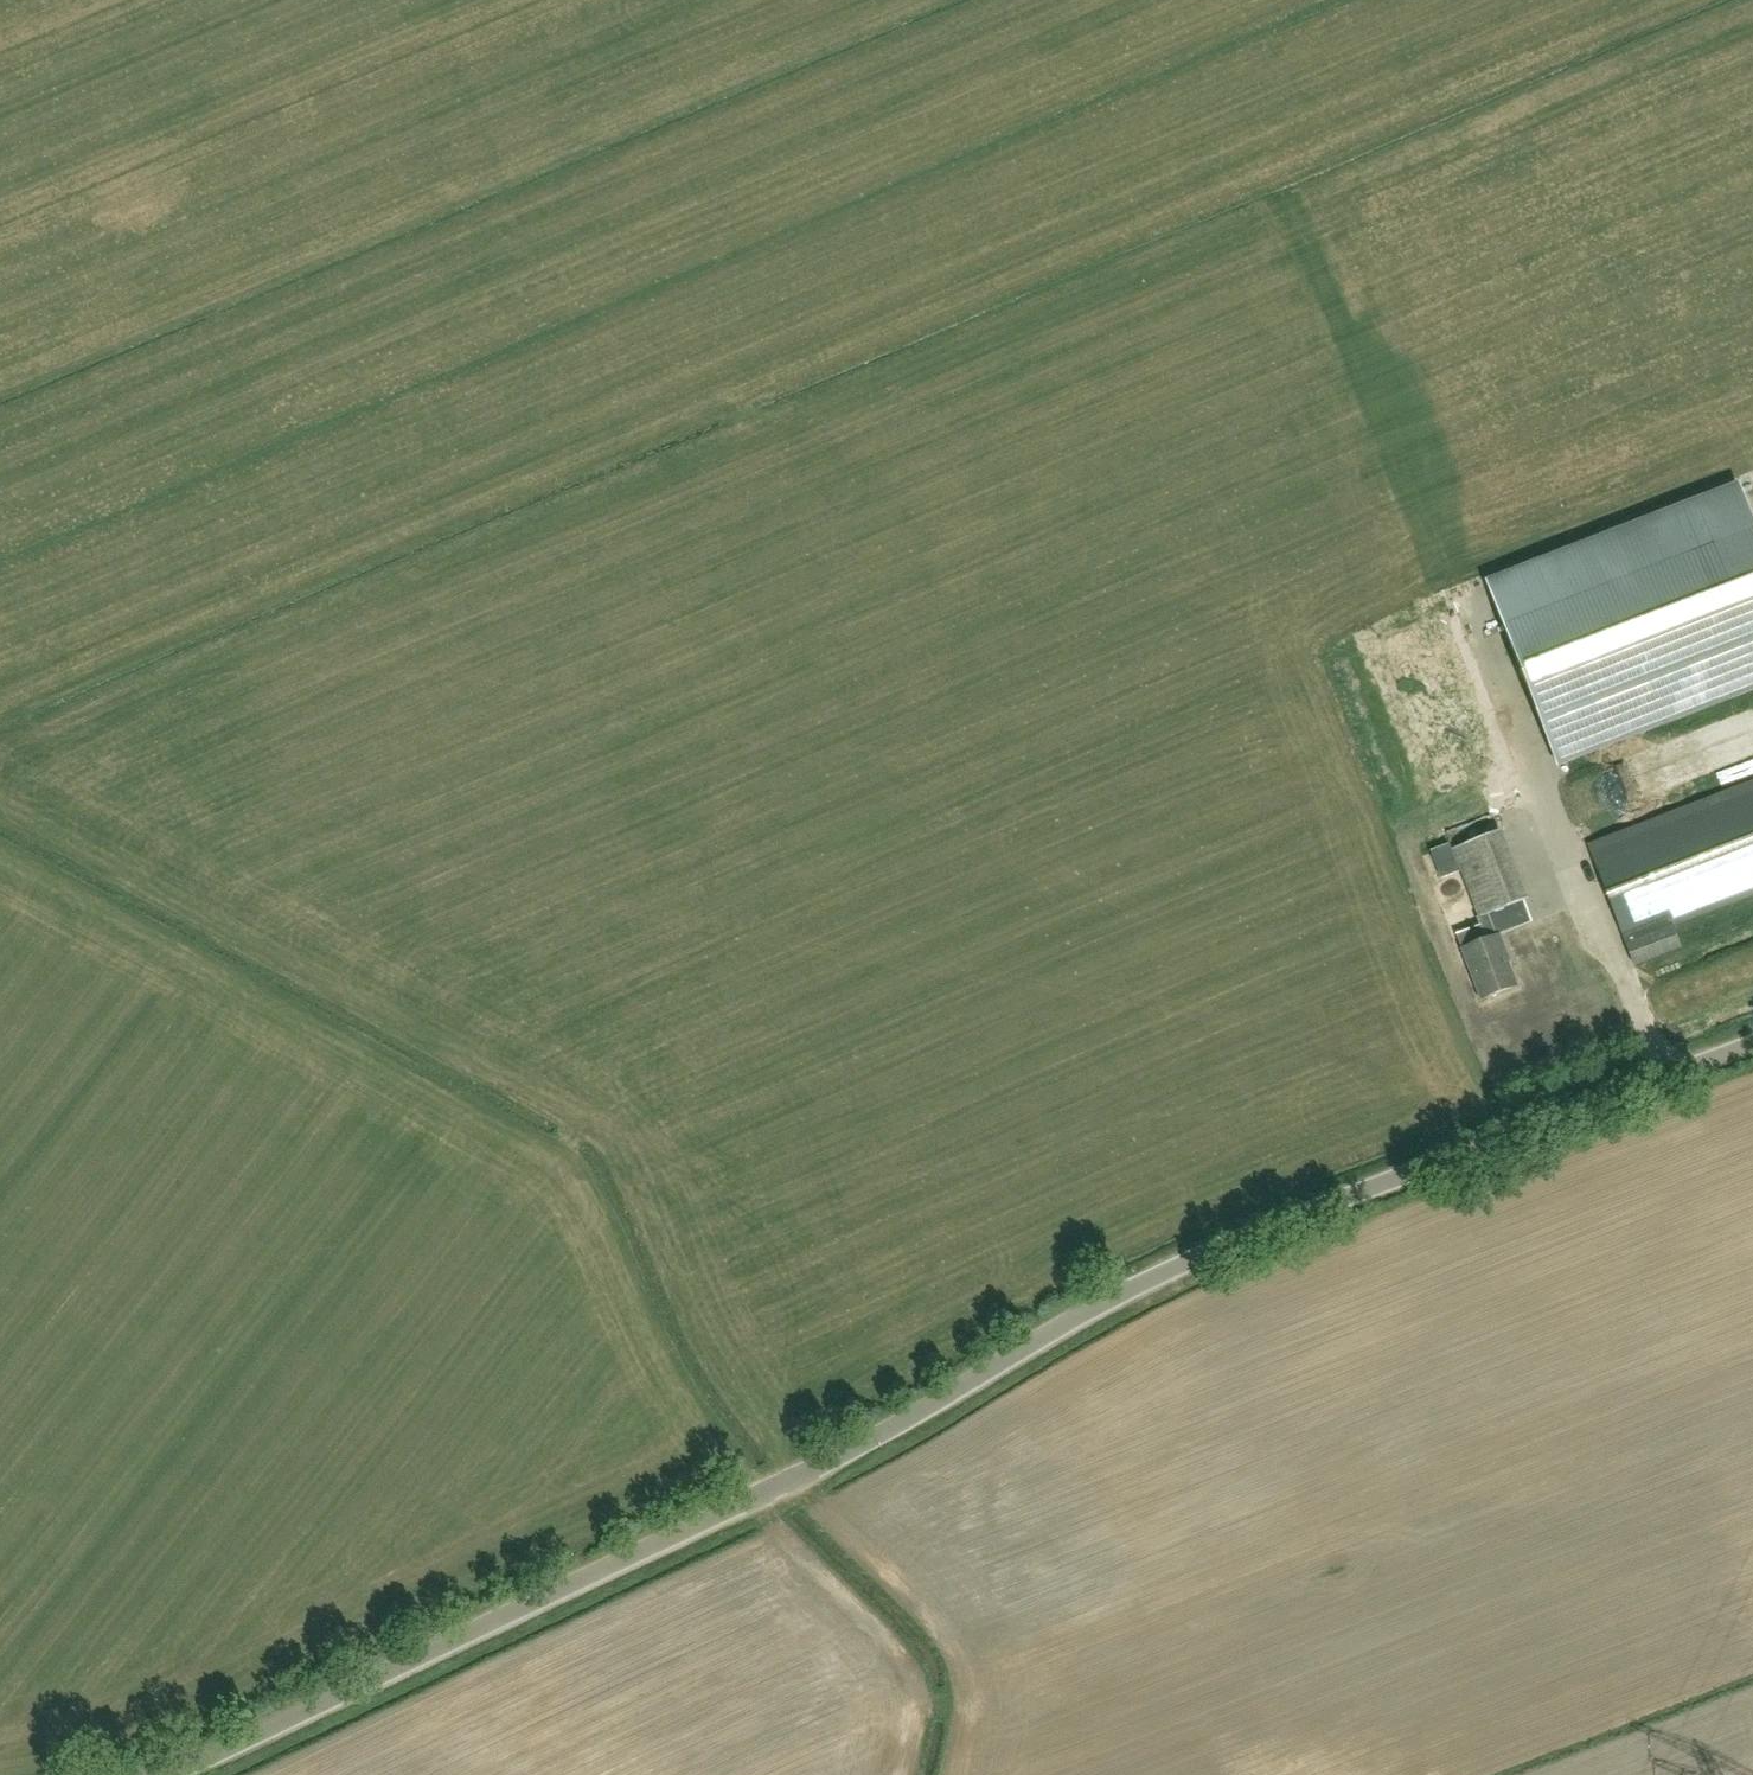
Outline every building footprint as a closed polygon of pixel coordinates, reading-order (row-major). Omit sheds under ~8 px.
[(1486,581),(1558,768),(1752,693),(1752,520),(1739,483),(1486,581)] [(1590,850),(1634,965),(1680,947),(1671,926),(1752,894),(1752,787),(1590,850)] [(1516,986),(1488,915),(1524,901),(1497,832),(1453,850),(1479,917),(1477,918),(1485,941),(1463,950),(1482,999),(1516,986)]
